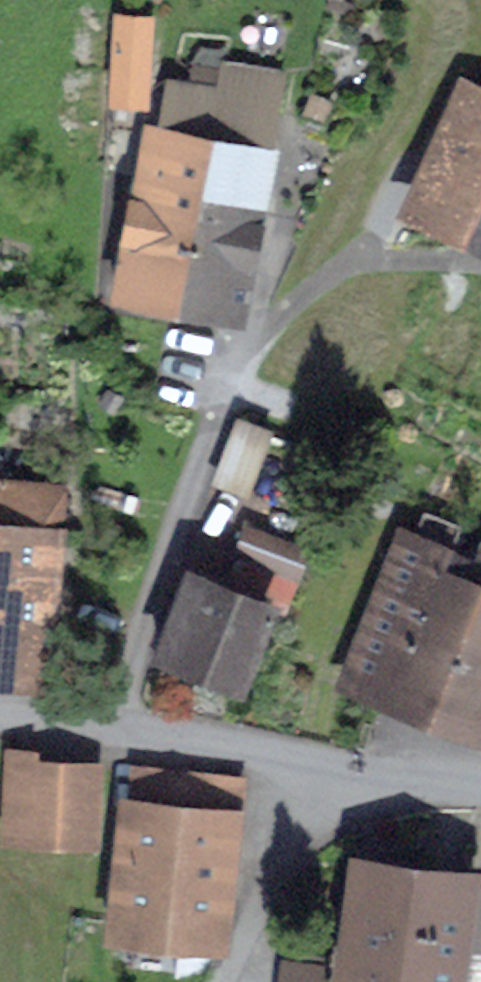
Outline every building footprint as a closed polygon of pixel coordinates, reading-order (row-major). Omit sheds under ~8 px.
[(115,16),(111,87),(147,89),(151,18),(115,16)] [(282,76),(224,66),(218,95),(209,140),(179,297),(243,310),(262,222),(242,217),(266,106),(275,108),(282,76)] [(144,152),(115,284),(179,297),(209,140),(218,95),(175,86),(160,156),(144,152)] [(424,205),(470,227),(480,203),(480,96),(474,93),(424,205)] [(470,227),(480,232),(480,203),(470,227)] [(240,418),(217,475),(246,486),(269,430),(240,418)] [(62,489),(0,481),(0,666),(42,671),(62,489)] [(159,646),(240,678),(272,596),(290,603),(310,552),(250,530),(241,554),(252,558),(238,594),(186,575),(159,646)] [(376,620),(353,677),(395,693),(450,552),(399,532),(366,616),(376,620)] [(450,552),(395,693),(474,724),(480,706),(480,564),(450,552)] [(9,749),(4,826),(91,831),(94,772),(35,769),(35,751),(9,749)] [(136,772),(118,923),(215,933),(231,783),(136,772)] [(466,883),(361,868),(345,981),(452,981),(466,883)]
